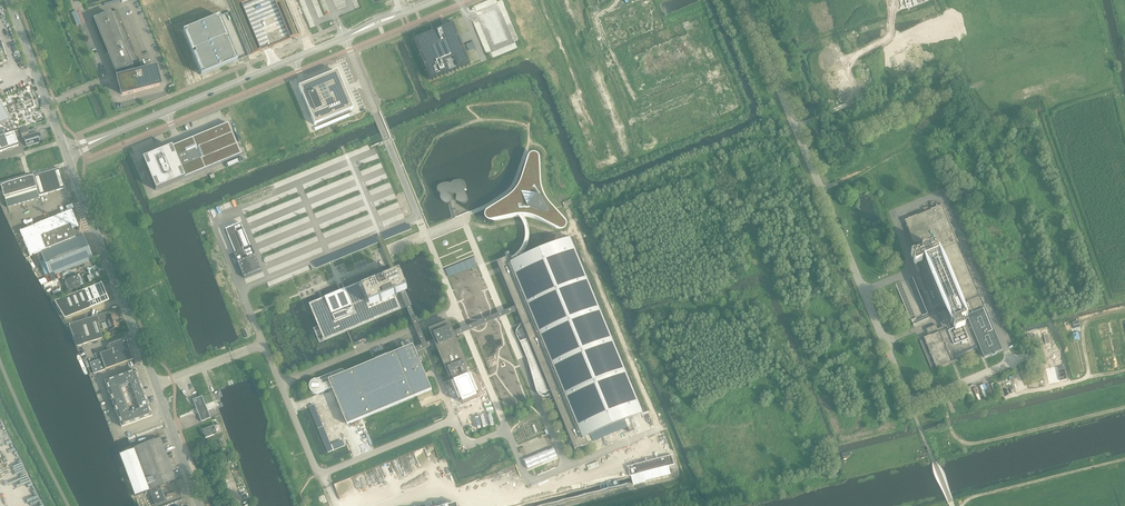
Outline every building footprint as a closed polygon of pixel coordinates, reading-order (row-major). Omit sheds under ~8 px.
[(177,21),(221,3),(220,0),(168,0),(177,21)] [(253,53),(261,50),(242,3),(250,0),(232,0),(253,53)] [(275,1),(289,36),(290,38),(298,35),(297,35),(297,34),(284,3),(283,0),(277,0),(275,1)] [(102,16),(94,19),(108,53),(116,71),(118,79),(119,84),(122,95),(159,85),(158,79),(159,78),(158,75),(157,76),(155,69),(151,70),(135,74),(134,72),(133,71),(134,70),(133,68),(132,68),(131,65),(134,64),(139,62),(136,57),(117,10),(104,15),(102,16)] [(202,72),(204,72),(205,73),(233,62),(233,60),(235,59),(227,40),(225,41),(224,38),(226,37),(218,19),(216,19),(215,18),(187,29),(188,31),(186,32),(193,51),(195,50),(197,53),(195,54),(202,72)] [(433,32),(414,40),(430,80),(470,63),(454,23),(434,31),(433,32)] [(352,109),(336,71),(298,87),(314,125),(352,109)] [(9,119),(0,102),(0,124),(9,119)] [(193,138),(142,159),(155,190),(211,167),(241,155),(228,123),(193,138)] [(27,128),(20,130),(22,138),(24,138),(26,146),(40,142),(37,132),(29,135),(27,128)] [(18,146),(14,133),(0,138),(0,152),(6,150),(6,151),(13,148),(18,146)] [(485,214),(485,216),(485,217),(485,218),(486,219),(486,220),(487,221),(488,221),(489,222),(490,222),(492,222),(499,220),(515,217),(518,216),(521,219),(522,221),(523,223),(524,225),(525,228),(525,230),(525,233),(525,236),(525,238),(525,240),(524,243),(523,246),(522,249),(520,251),(518,253),(516,255),(514,257),(512,258),(513,262),(516,260),(519,258),(521,256),(523,253),(525,251),(526,248),(528,245),(529,242),(529,238),(530,235),(530,234),(529,231),(529,228),(528,225),(527,222),(525,219),(523,216),(526,216),(530,217),(533,218),(536,219),(537,219),(540,221),(553,228),(559,231),(560,231),(561,231),(562,231),(563,231),(564,230),(566,229),(567,228),(567,226),(567,224),(567,223),(567,222),(566,221),(564,219),(558,212),(550,204),(548,202),(547,200),(546,198),(545,196),(543,192),(543,190),(542,186),(541,183),(541,181),(541,173),(540,161),(540,158),(539,157),(539,156),(538,155),(537,155),(536,154),(535,154),(534,154),(533,154),(532,154),(531,155),(530,155),(529,156),(528,157),(527,161),(522,178),(521,182),(520,184),(518,187),(517,189),(515,191),(513,193),(512,195),(510,197),(508,198),(496,206),(490,209),(487,211),(486,212),(486,213),(485,214)] [(227,167),(243,161),(242,157),(225,164),(227,167)] [(31,177),(27,178),(1,185),(7,208),(39,198),(39,196),(56,191),(65,188),(60,171),(59,168),(42,174),(41,172),(32,175),(31,176),(31,177)] [(452,200),(453,200),(456,201),(458,202),(459,203),(460,203),(462,203),(463,203),(464,203),(465,203),(466,203),(467,202),(467,201),(468,201),(468,200),(468,199),(468,198),(468,197),(467,197),(467,196),(467,195),(466,195),(465,193),(465,192),(465,191),(465,190),(465,189),(466,189),(466,188),(466,187),(466,186),(466,185),(466,184),(466,183),(465,183),(465,182),(464,182),(464,181),(463,181),(462,180),(460,180),(459,180),(457,180),(456,180),(455,181),(454,181),(453,181),(452,182),(451,183),(450,183),(449,183),(448,183),(446,183),(445,183),(444,183),(443,184),(442,184),(441,184),(440,185),(439,185),(439,186),(438,186),(438,187),(437,188),(437,189),(438,190),(438,191),(439,192),(440,193),(441,193),(441,194),(440,194),(440,195),(440,196),(440,197),(440,198),(441,199),(441,200),(442,201),(443,202),(444,203),(445,203),(446,203),(447,203),(448,203),(449,203),(450,203),(450,202),(451,202),(451,201),(452,201),(452,200)] [(913,257),(914,260),(913,260),(913,261),(915,263),(915,264),(917,263),(919,268),(922,274),(921,275),(920,275),(920,276),(942,327),(938,329),(936,325),(927,329),(926,329),(928,333),(930,332),(931,335),(924,338),(924,339),(936,368),(936,369),(957,360),(955,356),(979,346),(984,358),(1002,350),(1000,346),(986,313),(987,313),(985,309),(984,307),(958,244),(957,243),(957,242),(942,205),(929,211),(927,207),(923,209),(926,216),(919,219),(917,215),(905,221),(914,244),(931,237),(935,247),(933,248),(931,245),(922,248),(921,249),(923,253),(920,254),(919,252),(918,252),(916,253),(916,254),(917,255),(915,256),(914,253),(913,253),(911,254),(911,255),(912,257),(913,257)] [(93,260),(83,235),(81,236),(79,232),(80,232),(81,231),(81,230),(81,229),(80,229),(80,228),(79,228),(78,228),(78,229),(77,227),(78,226),(77,224),(72,210),(20,231),(30,256),(40,252),(50,277),(52,281),(56,279),(54,275),(93,260)] [(241,224),(226,230),(230,238),(232,245),(236,253),(234,253),(238,262),(256,255),(252,246),(251,247),(247,238),(245,232),(241,224)] [(456,331),(454,332),(456,336),(458,336),(459,335),(461,334),(464,333),(469,331),(475,328),(476,328),(478,327),(485,324),(495,320),(496,320),(501,318),(507,315),(511,314),(512,313),(514,312),(515,312),(517,311),(523,324),(524,326),(521,327),(522,327),(527,339),(520,342),(528,360),(536,390),(537,391),(537,392),(538,393),(538,394),(539,394),(540,395),(548,392),(550,391),(551,393),(555,400),(557,405),(568,432),(571,440),(573,444),(575,450),(576,449),(581,447),(588,444),(603,438),(600,431),(613,426),(620,423),(623,430),(628,428),(630,432),(635,430),(630,418),(635,416),(645,412),(573,239),(571,240),(514,263),(513,262),(512,258),(511,256),(497,262),(499,267),(501,271),(504,278),(516,307),(514,308),(513,308),(510,309),(508,310),(505,311),(499,313),(494,316),(493,316),(483,320),(476,323),(474,324),(473,324),(468,327),(462,329),(460,330),(457,331),(456,331)] [(256,255),(238,262),(238,263),(240,263),(245,277),(244,277),(245,278),(262,271),(262,270),(261,270),(255,256),(256,256),(256,255)] [(475,257),(443,269),(447,279),(449,278),(479,266),(475,257)] [(384,259),(378,261),(381,268),(387,266),(384,259)] [(98,272),(93,274),(96,282),(101,280),(98,272)] [(325,299),(311,305),(325,338),(386,313),(387,314),(393,311),(393,310),(399,308),(394,296),(400,293),(402,293),(405,291),(406,291),(407,290),(401,274),(399,275),(390,279),(390,278),(389,278),(386,279),(385,274),(346,290),(346,289),(325,298),(325,299)] [(79,275),(65,281),(69,291),(84,285),(79,275)] [(101,283),(100,283),(100,284),(56,301),(55,302),(64,317),(108,300),(101,283)] [(310,386),(310,387),(310,388),(310,389),(310,390),(311,390),(311,391),(312,392),(313,393),(314,393),(314,394),(315,394),(316,394),(317,394),(318,394),(319,394),(319,393),(332,388),(334,392),(340,408),(342,412),(346,422),(348,425),(362,419),(412,399),(417,396),(422,395),(432,390),(427,377),(425,373),(421,363),(416,353),(419,352),(420,351),(424,349),(431,347),(434,345),(435,345),(436,345),(434,341),(433,341),(432,341),(429,343),(427,344),(426,342),(422,334),(422,333),(421,331),(420,329),(418,323),(415,317),(414,314),(414,313),(410,305),(410,304),(406,294),(406,293),(405,291),(402,293),(400,293),(401,295),(402,296),(404,301),(406,306),(406,307),(412,320),(414,325),(416,331),(417,333),(418,335),(418,336),(422,345),(418,347),(417,347),(415,348),(413,345),(405,349),(403,350),(399,351),(391,354),(344,374),(344,373),(345,373),(345,372),(345,371),(344,371),(344,370),(343,370),(343,369),(342,369),(341,369),(314,380),(313,381),(312,381),(312,382),(311,382),(311,383),(310,384),(310,385),(310,386)] [(106,313),(98,316),(99,322),(104,320),(105,323),(102,324),(103,329),(107,328),(110,327),(111,329),(118,327),(115,317),(108,319),(106,313)] [(74,338),(73,338),(77,347),(83,345),(102,339),(95,317),(68,325),(74,338)] [(1078,321),(1072,322),(1074,329),(1080,327),(1078,321)] [(442,325),(429,330),(433,339),(434,341),(436,345),(437,349),(449,377),(452,376),(452,378),(454,381),(451,383),(459,402),(462,401),(463,404),(475,400),(479,398),(478,397),(477,394),(479,393),(480,393),(472,374),(471,374),(469,375),(467,370),(468,370),(469,369),(463,352),(456,336),(454,332),(454,331),(450,322),(442,325)] [(108,345),(110,350),(100,354),(105,370),(133,360),(125,339),(108,345)] [(924,339),(920,341),(931,367),(935,365),(924,339)] [(91,367),(88,368),(90,374),(93,373),(94,374),(105,370),(102,359),(90,363),(91,367)] [(135,371),(105,382),(121,427),(152,416),(135,371)] [(208,412),(204,403),(204,402),(202,396),(193,400),(196,408),(198,414),(201,422),(210,418),(208,412)] [(213,426),(202,430),(202,431),(203,430),(206,438),(205,438),(207,438),(209,443),(216,440),(219,440),(220,438),(222,436),(222,434),(222,432),(221,430),(219,424),(213,426)] [(947,435),(934,439),(936,447),(949,444),(947,435)] [(133,450),(119,455),(135,496),(148,491),(148,490),(149,490),(159,487),(159,486),(165,484),(176,481),(172,469),(171,469),(162,444),(160,438),(133,448),(134,450),(133,450)] [(554,449),(525,461),(528,469),(557,457),(554,449)] [(669,466),(674,465),(672,455),(627,467),(630,476),(669,466)] [(669,466),(630,476),(512,505),(547,505),(671,474),(669,466)] [(233,505),(245,505),(233,474),(223,478),(233,505)] [(149,490),(154,505),(164,502),(159,487),(149,490)]
